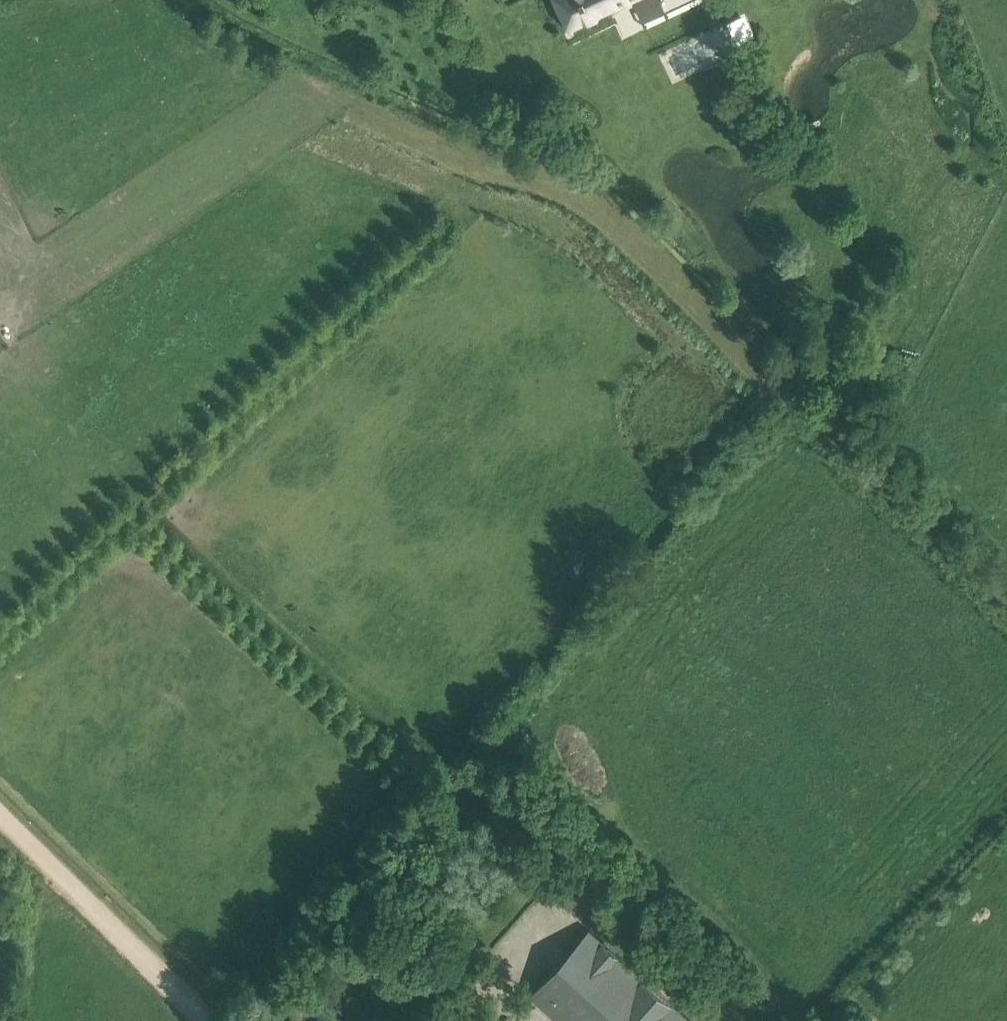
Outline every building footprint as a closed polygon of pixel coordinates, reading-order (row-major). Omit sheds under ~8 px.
[(571,30),(574,29),(575,31),(613,13),(612,11),(633,1),(642,18),(664,7),(661,0),(557,0),(571,30)] [(560,1020),(692,1020),(589,929),(530,994),(560,1020)]
